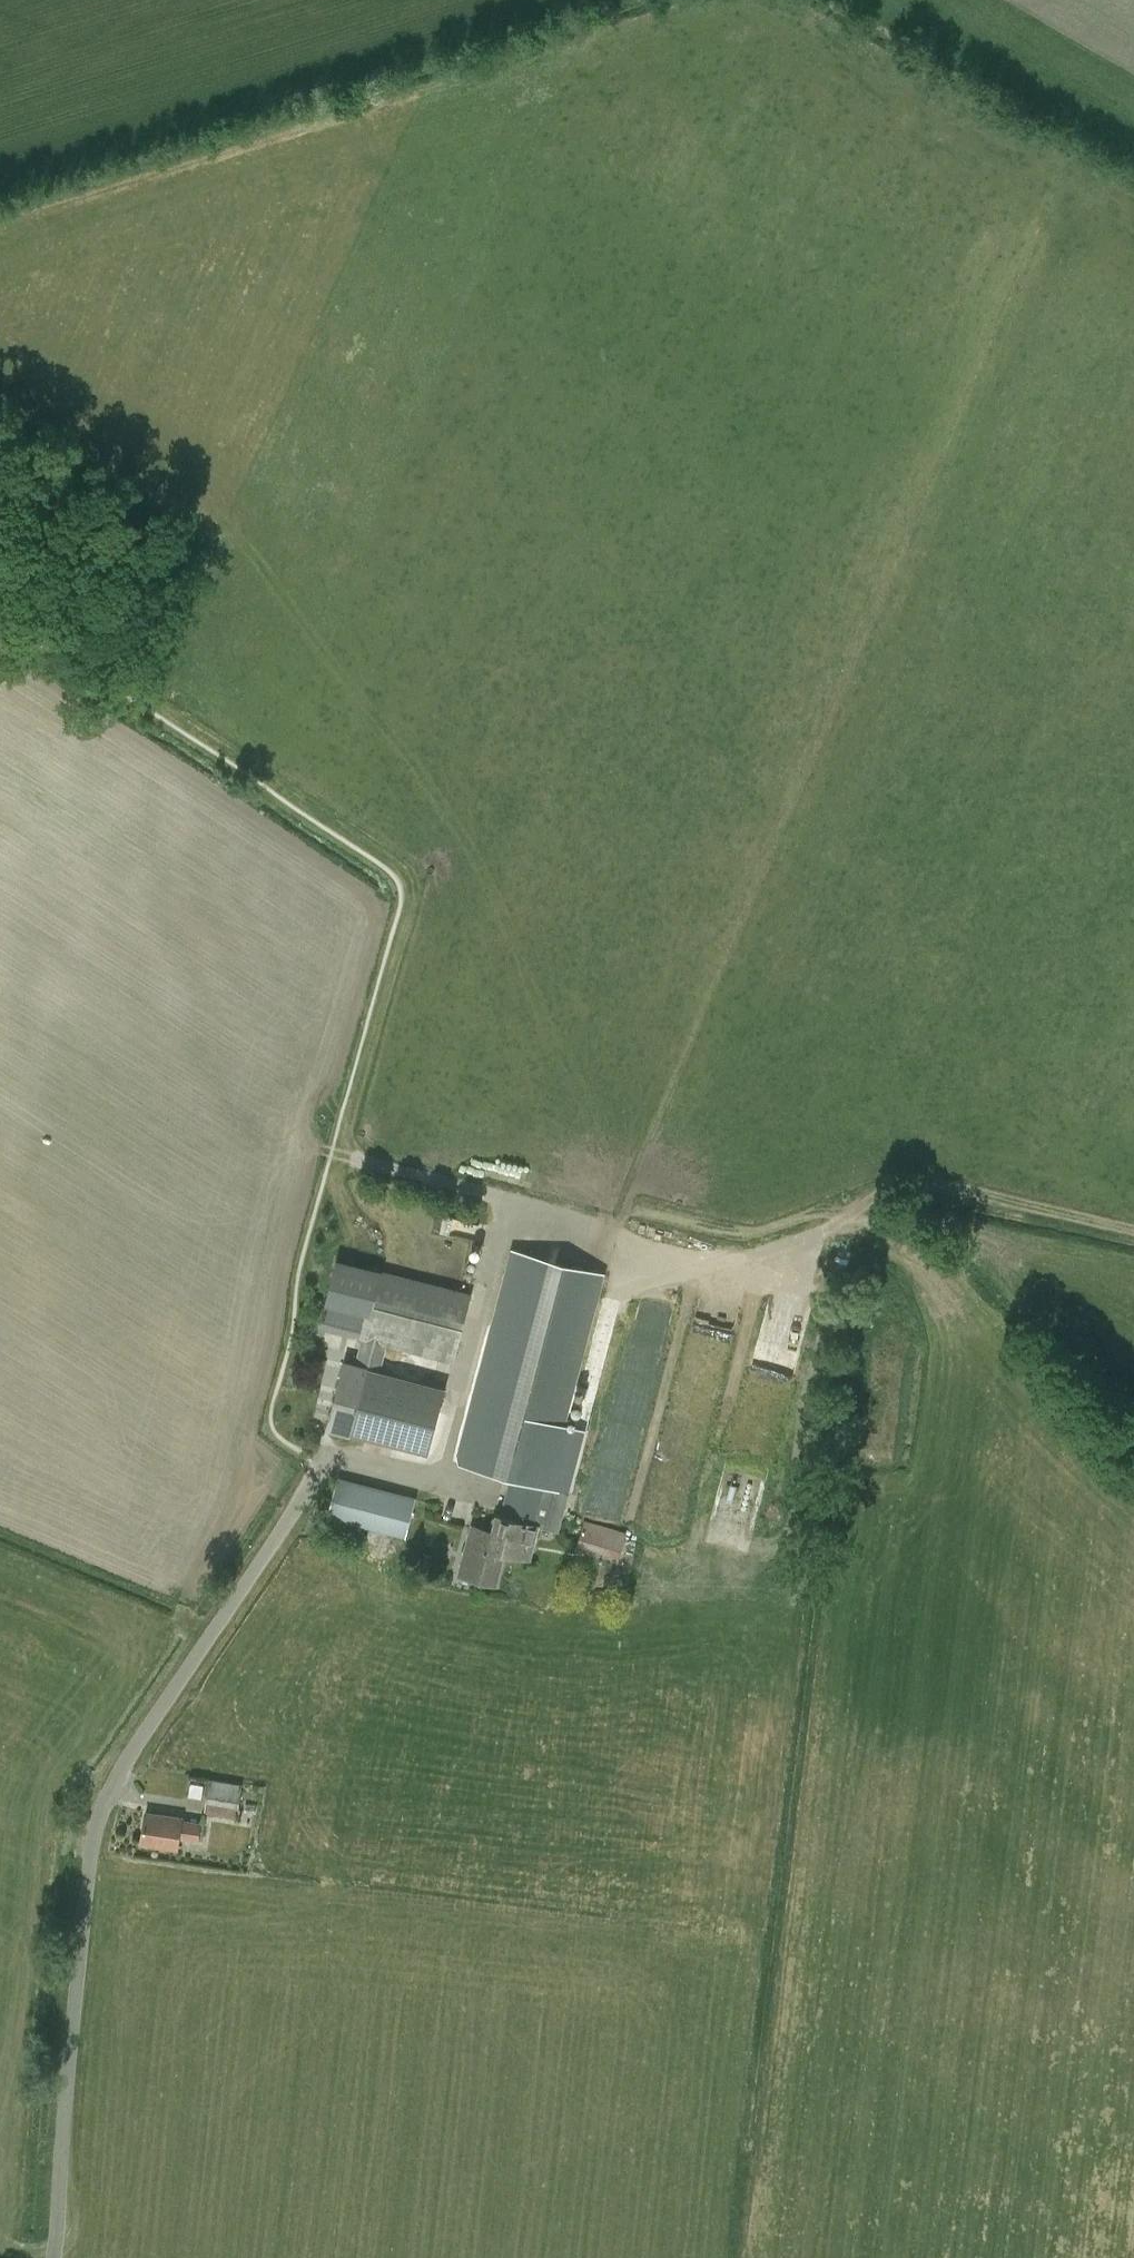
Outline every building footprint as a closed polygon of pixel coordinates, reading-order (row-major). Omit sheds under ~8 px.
[(450,1217),(448,1233),(485,1239),(487,1223),(450,1217)] [(549,1485),(550,1481),(605,1272),(512,1248),(491,1326),(493,1326),(457,1462),(547,1485),(549,1485)] [(363,1337),(355,1365),(345,1363),(329,1426),(428,1453),(445,1389),(381,1372),(388,1344),(451,1361),(468,1294),(339,1260),(337,1259),(327,1301),(369,1312),(369,1314),(363,1337)] [(320,1326),(363,1337),(369,1314),(369,1312),(327,1301),(320,1326)] [(406,1538),(417,1498),(338,1477),(327,1518),(406,1538)] [(530,1559),(539,1523),(537,1523),(547,1486),(512,1477),(498,1531),(473,1525),(460,1574),(496,1584),(504,1553),(530,1559)] [(620,1554),(626,1534),(609,1529),(603,1549),(620,1554)] [(240,1808),(243,1784),(209,1778),(205,1813),(228,1816),(229,1807),(240,1808)] [(199,1839),(201,1822),(182,1819),(183,1817),(146,1812),(142,1842),(179,1847),(181,1837),(199,1839)]
